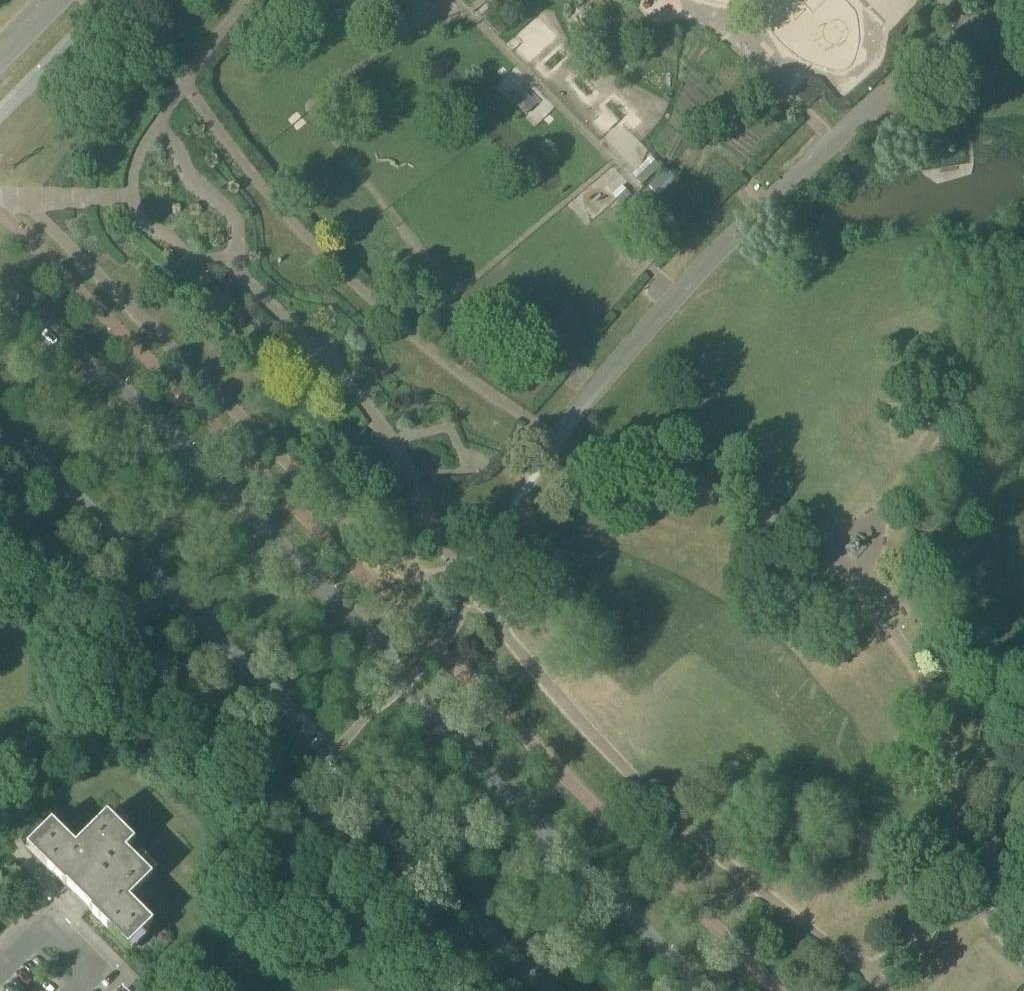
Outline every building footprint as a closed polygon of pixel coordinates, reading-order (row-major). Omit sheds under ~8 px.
[(408,14),(416,10),(411,0),(406,0),(403,2),(408,14)] [(386,8),(389,16),(401,11),(398,3),(386,8)] [(482,18),(498,34),(505,27),(489,11),(482,18)] [(506,97),(525,115),(531,109),(512,91),(506,97)] [(660,167),(654,161),(635,179),(641,185),(660,167)] [(621,205),(630,196),(625,190),(615,199),(621,205)] [(88,910),(127,949),(152,924),(129,900),(151,877),(125,851),(134,842),(106,815),(77,844),(75,846),(51,822),(25,847),(65,886),(66,885),(89,909),(88,910)]
